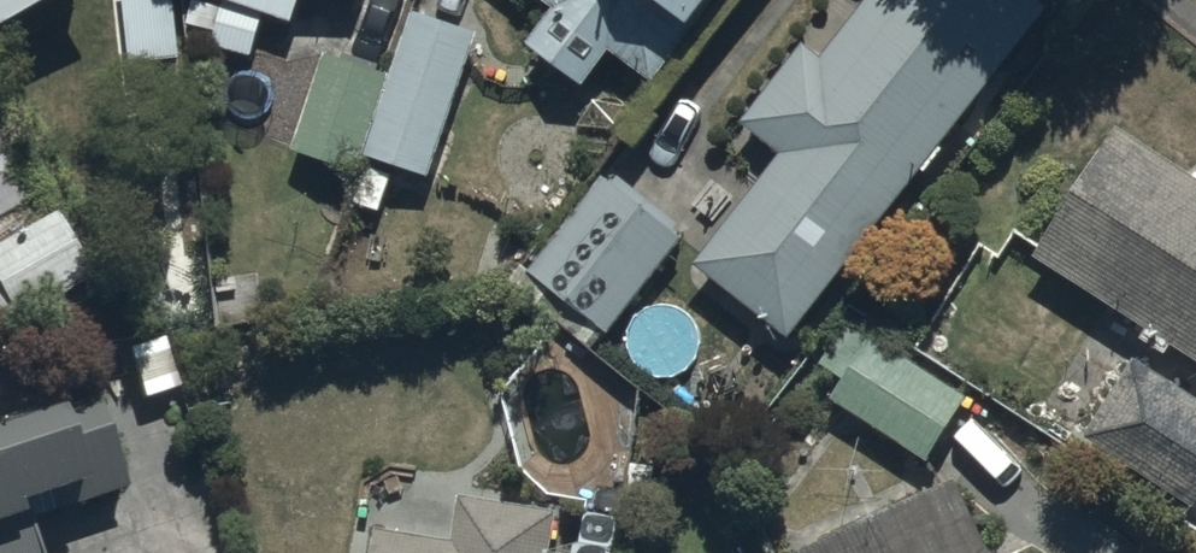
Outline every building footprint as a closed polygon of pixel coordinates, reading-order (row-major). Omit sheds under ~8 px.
[(45,0),(0,0),(0,25),(45,0)] [(210,44),(257,61),(276,11),(297,19),(304,0),(226,0),(210,44)] [(556,5),(527,42),(585,87),(616,47),(658,79),(718,0),(550,0),(556,5)] [(1042,0),(872,0),(826,60),(806,44),(748,120),(787,150),(702,262),(794,333),(1046,3),(1042,0)] [(390,74),(374,151),(438,171),(482,35),(410,12),(390,74)] [(374,151),(390,74),(324,52),(294,147),(367,170),(374,151)] [(0,99),(0,318),(1,320),(98,270),(9,94),(0,99)] [(1116,124),(1039,254),(1195,355),(1195,178),(1116,124)] [(684,233),(603,171),(530,266),(610,328),(684,233)] [(876,333),(834,395),(930,460),(972,398),(876,333)] [(1089,433),(1195,503),(1195,399),(1136,360),(1089,433)] [(35,521),(128,489),(95,391),(0,419),(0,552),(46,552),(35,521)] [(795,547),(797,552),(1005,552),(991,544),(956,478),(795,547)] [(461,494),(453,541),(375,528),(370,552),(564,552),(565,551),(555,549),(562,511),(461,494)]
